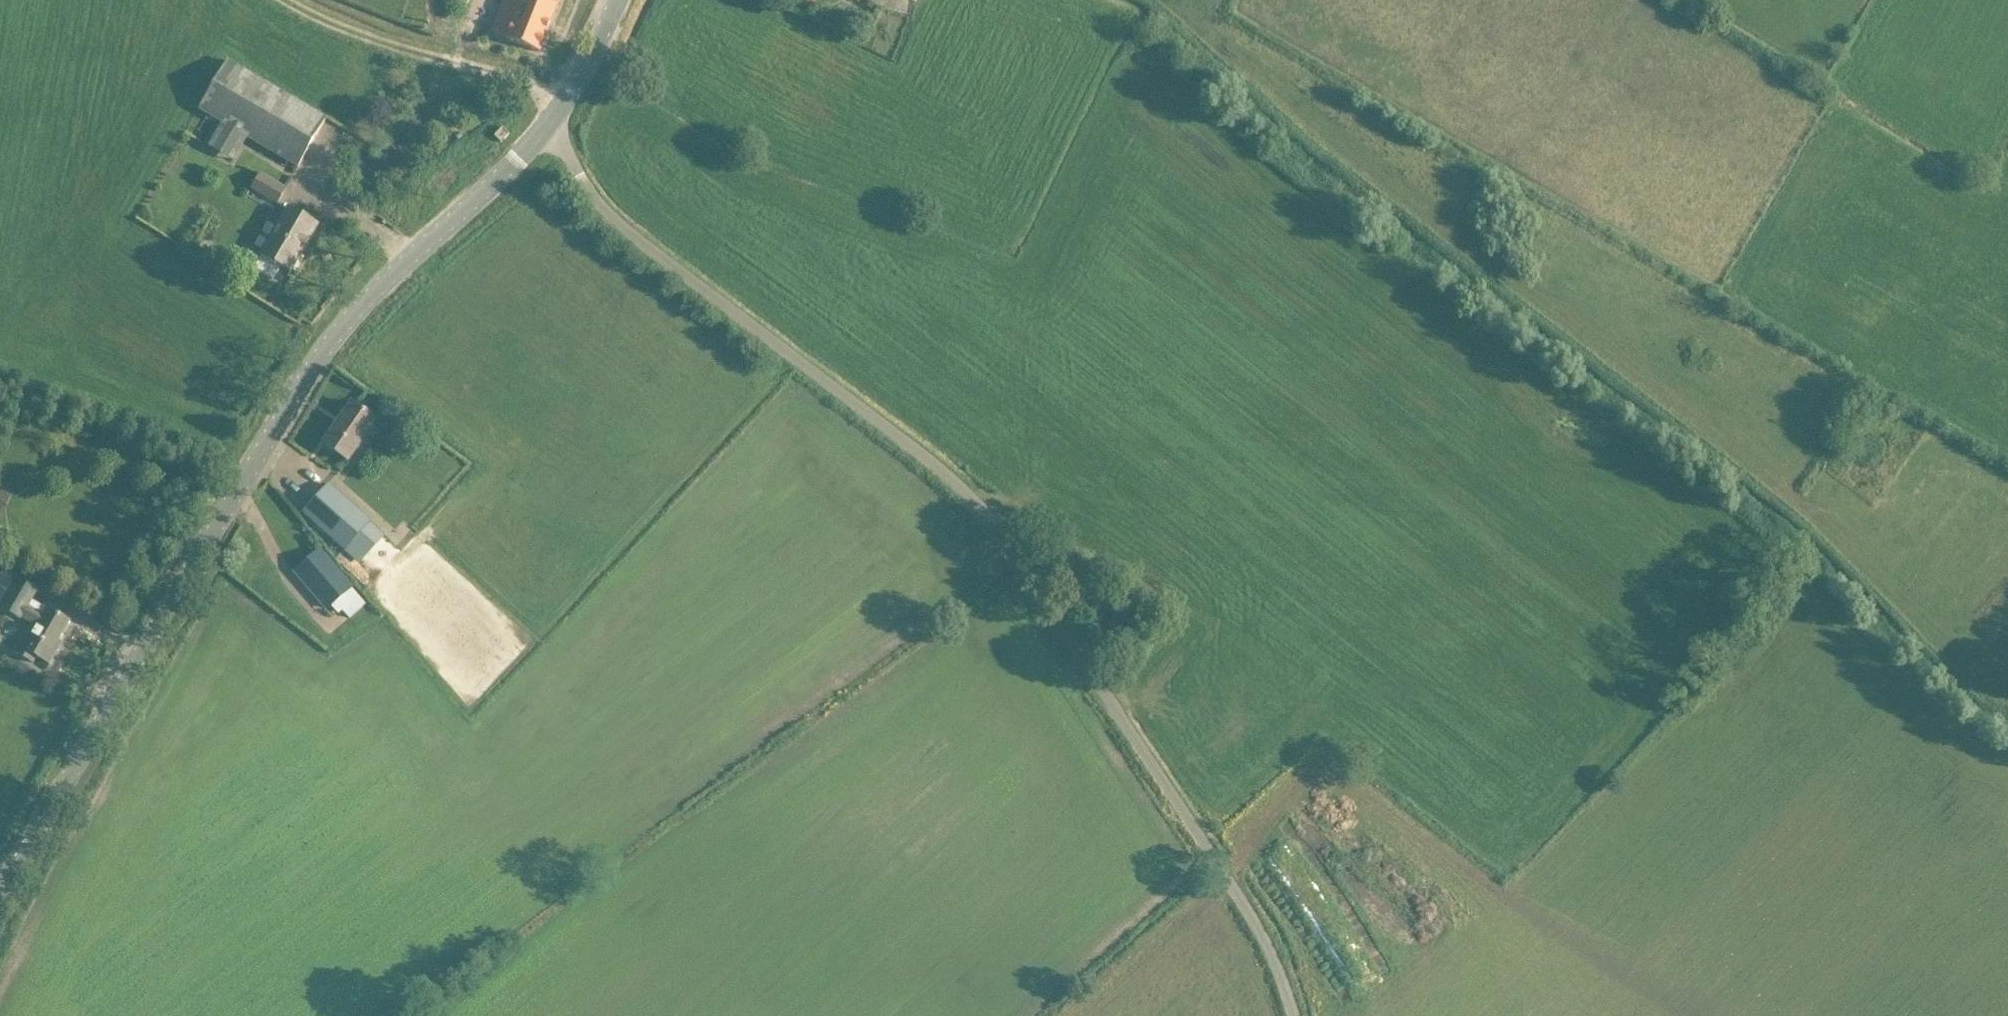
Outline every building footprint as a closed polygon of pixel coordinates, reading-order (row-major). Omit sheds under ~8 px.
[(506,39),(540,52),(560,0),(521,0),(506,39)] [(209,145),(233,159),(247,136),(298,167),(327,119),(229,59),(200,107),(224,122),(209,145)] [(503,128),(495,136),(501,143),(510,134),(503,128)] [(277,205),(286,190),(259,174),(250,190),(277,205)] [(273,279),(281,265),(291,271),(318,225),(289,208),(254,268),(273,279)] [(378,421),(369,414),(352,403),(324,444),(350,462),(378,421)] [(304,512),(346,549),(360,562),(385,535),(370,523),(328,485),(304,512)] [(1,512),(10,495),(0,490),(0,512),(1,512)] [(295,571),(308,586),(325,605),(329,601),(346,622),(366,604),(348,584),(319,550),(295,571)] [(53,611),(48,608),(44,615),(29,605),(38,589),(4,570),(0,577),(0,606),(21,619),(22,617),(33,624),(15,653),(34,663),(37,657),(50,664),(59,650),(55,647),(70,622),(53,611)]
